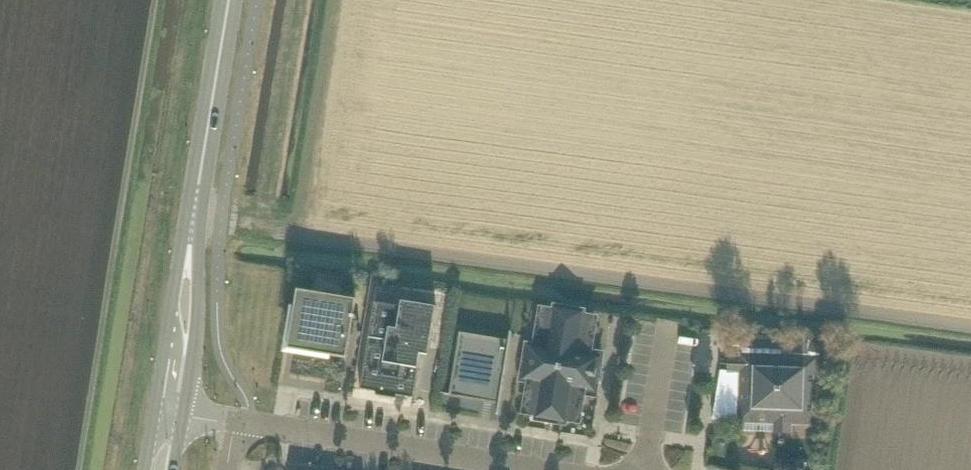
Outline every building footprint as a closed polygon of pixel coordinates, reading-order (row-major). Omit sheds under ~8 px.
[(333,356),(343,298),(284,288),(281,305),(288,305),(281,348),(333,356)] [(430,348),(437,307),(409,302),(408,308),(375,302),(360,389),(379,392),(379,395),(376,395),(376,396),(397,400),(397,398),(395,398),(395,395),(413,398),(422,346),(430,348)] [(530,382),(525,413),(580,422),(584,394),(596,396),(603,353),(591,352),(597,318),(542,309),(536,345),(528,344),(522,380),(530,382)] [(500,403),(503,383),(509,346),(510,343),(509,343),(503,342),(471,336),(462,335),(453,387),(452,395),(454,395),(455,395),(498,402),(500,403)] [(816,421),(818,357),(741,355),(741,359),(729,358),(729,371),(741,372),(739,423),(775,424),(774,432),(791,432),(792,420),(816,421)]
